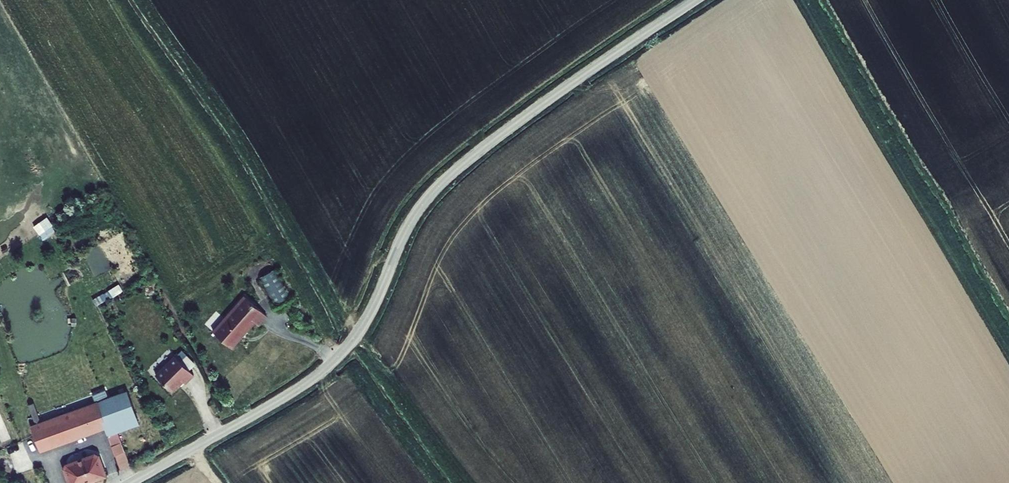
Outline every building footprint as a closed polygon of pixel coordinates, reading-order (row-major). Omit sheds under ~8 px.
[(40,221),(46,230),(53,225),(47,216),(40,221)] [(275,304),(291,295),(276,268),(259,277),(275,304)] [(108,290),(113,297),(123,291),(119,284),(108,290)] [(231,347),(255,321),(259,325),(267,316),(244,295),(212,330),(231,347)] [(182,350),(175,356),(189,370),(195,363),(182,350)] [(174,355),(155,374),(171,392),(178,385),(179,386),(183,382),(186,384),(194,375),(189,370),(175,356),(174,355)] [(93,394),(96,401),(98,400),(99,401),(106,398),(103,390),(93,394)] [(103,420),(106,429),(108,435),(118,431),(140,423),(128,390),(106,398),(99,401),(98,401),(105,419),(103,420)] [(30,425),(41,451),(106,429),(103,420),(105,419),(98,401),(98,400),(96,401),(30,425)] [(11,435),(3,414),(0,416),(0,438),(0,439),(11,435)] [(118,431),(108,435),(121,470),(131,466),(118,431)] [(102,465),(96,463),(73,474),(69,481),(70,482),(103,482),(108,481),(102,465)]
